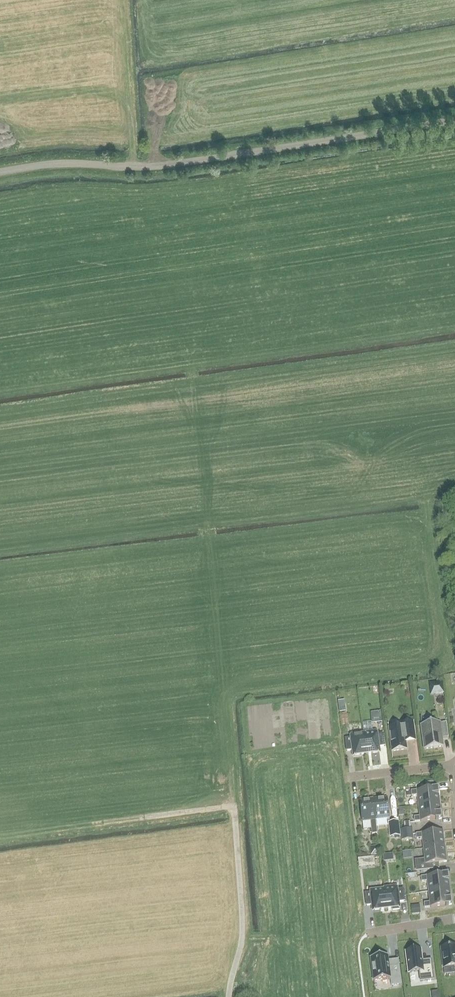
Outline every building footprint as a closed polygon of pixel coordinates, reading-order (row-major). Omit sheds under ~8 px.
[(435,682),(436,694),(444,693),(442,681),(435,682)] [(381,721),(380,711),(372,712),(373,722),(381,721)] [(391,751),(407,749),(406,742),(416,741),(413,722),(403,724),(403,726),(388,728),(391,751)] [(424,749),(443,747),(443,746),(442,746),(441,738),(448,737),(446,722),(439,723),(440,723),(439,722),(421,725),(422,725),(425,749),(424,749)] [(379,735),(377,735),(377,733),(364,735),(366,754),(379,753),(379,747),(384,746),(383,735),(379,735)] [(353,756),(366,754),(364,735),(350,736),(351,738),(345,739),(346,751),(352,750),(353,756)] [(417,795),(418,806),(439,803),(438,794),(439,794),(438,788),(432,788),(416,790),(411,791),(411,796),(417,795)] [(375,819),(389,818),(387,798),(373,799),(375,819)] [(373,799),(360,801),(362,821),(370,820),(372,834),(377,833),(375,819),(373,799)] [(441,812),(439,803),(418,806),(420,816),(414,817),(414,822),(420,821),(435,819),(435,820),(441,819),(441,812)] [(400,836),(398,821),(388,822),(390,837),(400,836)] [(404,829),(400,830),(401,840),(411,839),(410,829),(404,829)] [(423,849),(445,846),(443,837),(444,837),(443,830),(437,831),(421,833),(416,834),(416,839),(422,838),(423,849)] [(371,856),(379,855),(378,846),(370,847),(371,856)] [(446,855),(445,846),(423,849),(424,859),(415,860),(416,871),(429,869),(429,864),(440,862),(446,862),(446,855)] [(427,881),(428,891),(450,889),(448,880),(449,880),(448,873),(442,874),(426,876),(421,876),(421,882),(427,881)] [(424,903),(424,908),(430,907),(445,905),(451,905),(451,898),(450,889),(428,891),(429,902),(424,903)] [(399,906),(404,905),(403,893),(397,894),(397,892),(384,893),(386,913),(399,911),(399,906)] [(384,893),(371,895),(371,897),(365,897),(366,909),(372,909),(373,914),(386,913),(384,893)] [(441,948),(443,968),(454,966),(454,946),(451,946),(449,945),(444,946),(442,948),(441,948)] [(421,950),(408,952),(411,973),(421,971),(422,981),(436,979),(433,962),(423,963),(421,950)] [(388,955),(371,957),(374,981),(391,979),(392,985),(401,984),(399,965),(389,966),(389,960),(388,955)]
